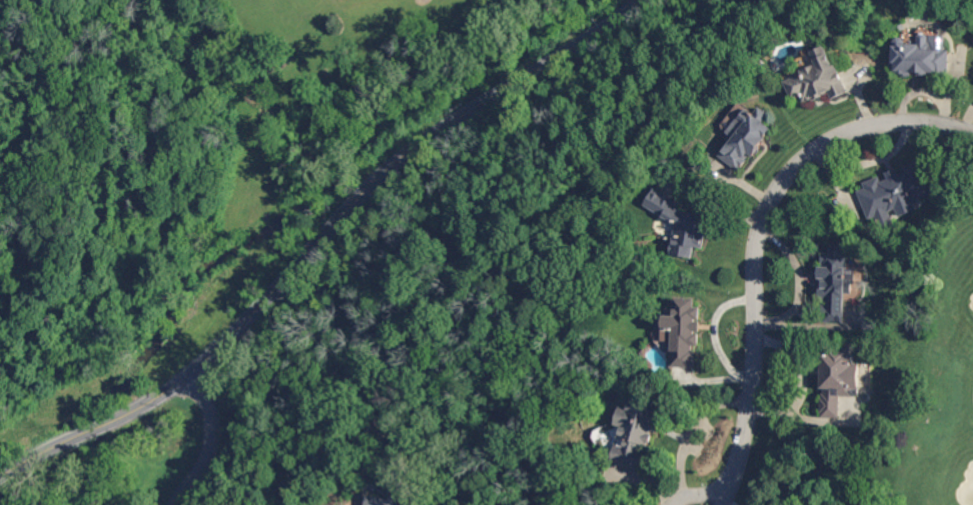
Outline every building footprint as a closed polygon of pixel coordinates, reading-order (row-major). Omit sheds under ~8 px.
[(945,51),(950,52),(949,54),(948,70),(948,75),(929,74),(917,73),(912,73),(912,77),(899,76),(899,75),(892,74),(892,70),(891,70),(893,43),(898,39),(901,39),(904,42),(905,42),(917,43),(917,38),(920,34),(944,36),(945,51)] [(836,66),(839,64),(842,74),(849,90),(850,92),(834,99),(831,91),(824,94),(824,96),(821,97),(816,100),(807,103),(804,96),(795,100),(788,83),(787,81),(796,78),(795,77),(804,73),(803,71),(819,64),(814,53),(813,51),(828,45),(836,66)] [(771,115),(766,121),(769,123),(775,128),(774,129),(767,137),(769,138),(765,143),(763,145),(755,155),(752,153),(748,157),(747,158),(749,160),(743,167),(742,166),(739,170),(730,162),(722,156),(722,155),(724,154),(736,139),(737,138),(733,134),(730,132),(740,119),(749,109),(751,110),(753,111),(756,114),(761,108),(762,107),(762,108),(769,114),(771,115)] [(933,193),(922,198),(921,198),(915,201),(918,209),(917,209),(915,210),(900,216),(897,209),(890,211),(894,219),(895,222),(888,226),(882,228),(881,226),(877,216),(870,219),(866,209),(865,208),(859,193),(858,192),(867,188),(865,183),(880,176),(882,182),(889,179),(887,172),(888,172),(889,172),(892,170),(897,168),(900,174),(906,171),(905,167),(919,161),(933,193)] [(705,248),(696,247),(694,257),(694,258),(693,258),(692,258),(684,257),(672,255),(674,239),(674,238),(675,237),(675,232),(675,231),(677,222),(665,215),(663,214),(662,214),(647,205),(647,204),(649,200),(656,189),(657,190),(658,191),(672,199),(677,202),(680,204),(678,208),(687,213),(709,216),(707,230),(707,231),(707,233),(706,236),(705,248)] [(844,253),(849,253),(849,255),(848,268),(857,269),(857,270),(856,285),(853,285),(853,294),(847,294),(846,300),(846,303),(846,304),(845,323),(842,323),(832,322),(825,322),(825,317),(823,317),(824,308),(824,305),(826,305),(826,298),(821,298),(822,283),(822,281),(822,279),(822,278),(822,277),(823,260),(824,252),(832,252),(832,245),(844,245),(844,246),(844,253)] [(701,319),(699,319),(697,319),(697,321),(698,321),(701,321),(701,325),(700,326),(700,328),(700,330),(700,332),(697,332),(697,334),(699,334),(699,346),(697,346),(694,346),(694,350),(696,350),(696,367),(693,367),(691,367),(676,367),(674,367),(673,367),(673,364),(673,361),(673,350),(673,342),(671,342),(666,342),(664,342),(664,338),(664,328),(664,316),(664,315),(665,315),(667,315),(669,315),(672,315),(675,315),(675,309),(675,304),(675,299),(675,298),(676,298),(679,298),(684,298),(689,298),(695,298),(695,307),(701,307),(701,309),(701,319)] [(858,389),(855,389),(854,393),(854,395),(854,396),(841,396),(841,418),(840,418),(837,418),(825,417),(822,417),(823,415),(823,413),(821,413),(822,398),(824,398),(825,389),(822,389),(822,376),(822,375),(823,368),(823,367),(823,355),(824,343),(835,344),(853,345),(857,345),(856,361),(859,361),(859,364),(859,365),(858,389)] [(655,419),(659,421),(658,424),(657,426),(657,428),(657,429),(655,433),(654,433),(650,445),(644,444),(642,451),(646,452),(641,469),(639,469),(638,468),(613,461),(616,451),(618,443),(621,444),(623,438),(619,437),(622,427),(620,427),(616,425),(616,424),(616,423),(617,421),(617,420),(619,415),(621,406),(626,408),(628,408),(629,405),(630,400),(631,399),(631,398),(636,399),(639,400),(641,401),(644,401),(648,403),(652,404),(659,406),(655,419)] [(415,504),(369,504),(370,496),(393,500),(394,496),(411,499),(410,503),(415,504)]
